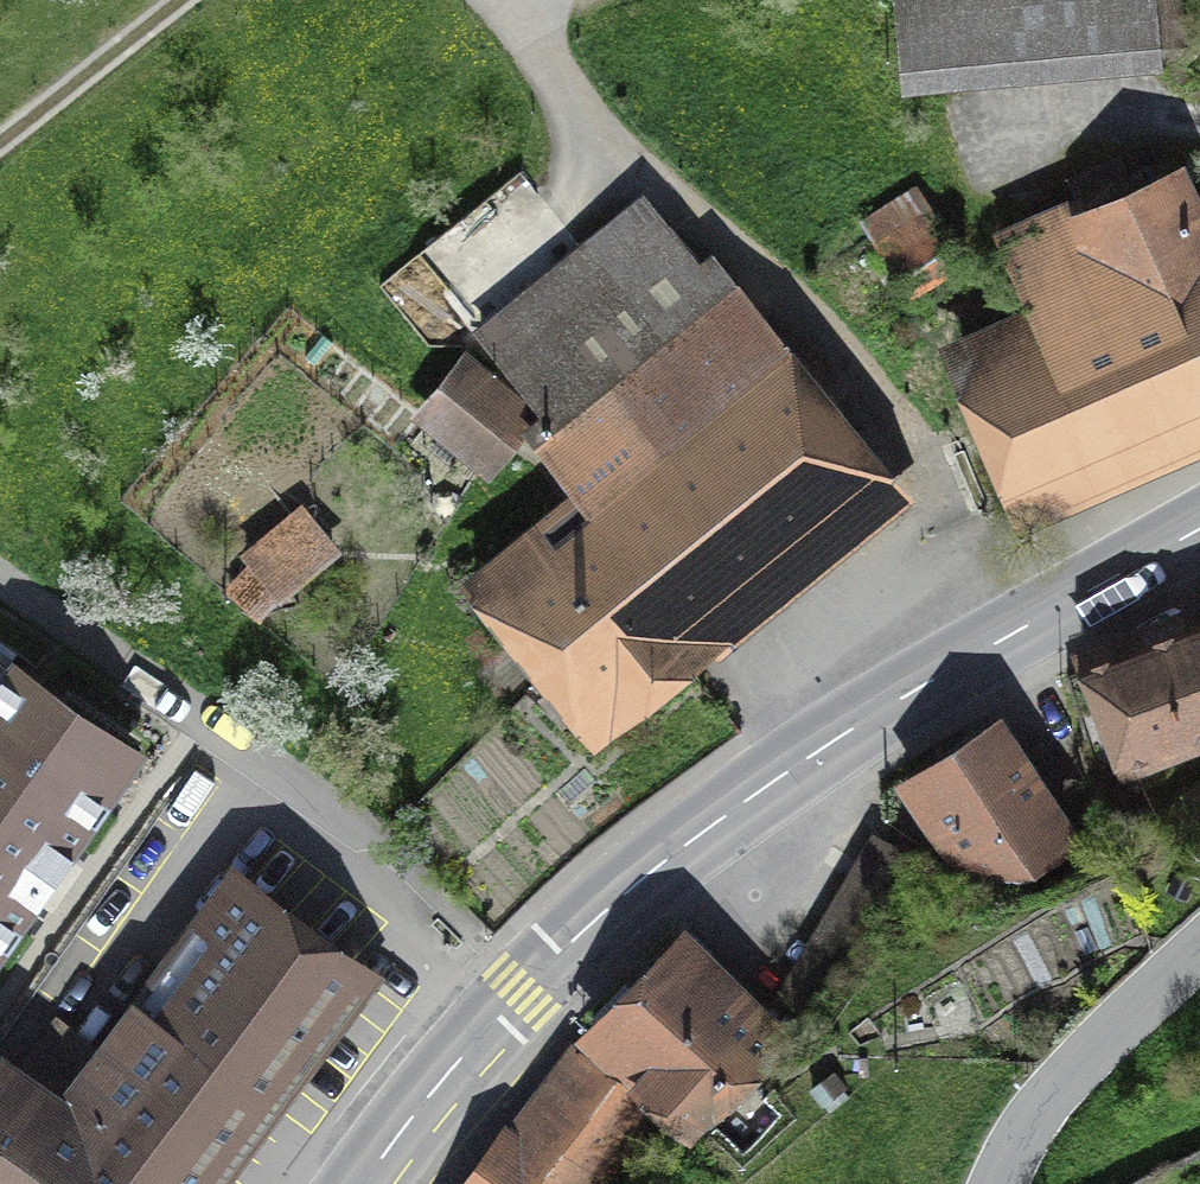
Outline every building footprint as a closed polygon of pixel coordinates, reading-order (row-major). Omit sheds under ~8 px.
[(911,68),(1185,44),(1181,0),(905,0),(911,68)] [(1018,497),(1199,419),(1199,220),(1191,223),(1172,178),(1013,246),(1051,333),(964,371),(1018,497)] [(501,588),(596,704),(875,477),(820,410),(844,390),(807,345),(783,365),(712,278),(704,285),(641,208),(484,336),(551,417),(533,432),(578,487),(638,438),(657,461),(501,588)] [(937,225),(887,255),(912,296),(962,265),(937,225)] [(523,415),(468,370),(430,415),(484,461),(523,415)] [(302,509),(247,554),(277,591),(332,545),(302,509)] [(1104,767),(1199,730),(1199,625),(1069,676),(1104,767)] [(11,666),(0,681),(0,940),(30,898),(37,902),(72,854),(65,849),(125,765),(50,712),(59,700),(11,666)] [(991,883),(1064,835),(995,731),(923,778),(991,883)] [(241,886),(207,931),(216,938),(196,964),(177,949),(54,1110),(1,1069),(0,1070),(0,1183),(181,1183),(347,966),(241,886)] [(785,1057),(679,955),(593,1044),(639,1088),(650,1075),(712,1134),(785,1057)] [(575,1062),(515,1141),(509,1137),(475,1183),(618,1183),(661,1126),(575,1062)]
